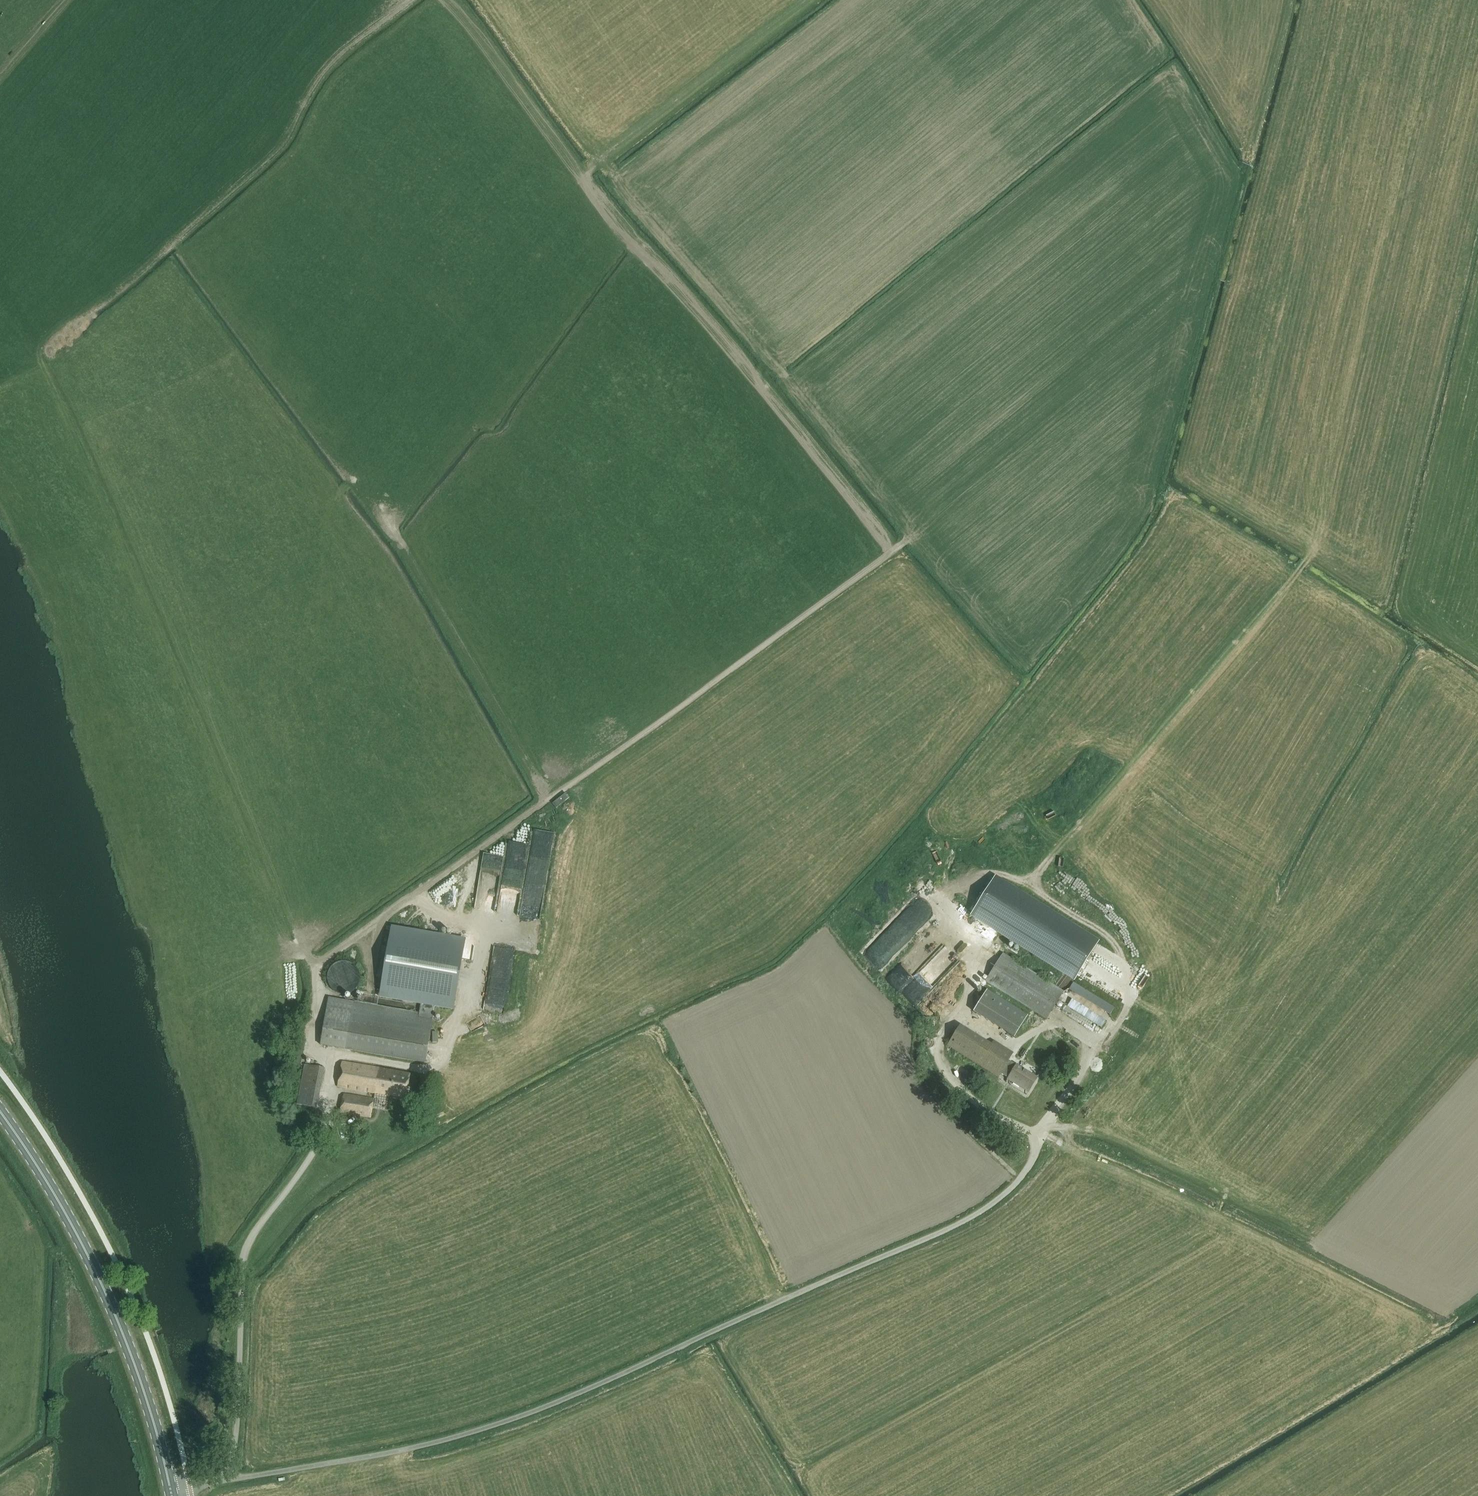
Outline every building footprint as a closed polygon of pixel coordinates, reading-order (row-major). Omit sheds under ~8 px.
[(530,849),(551,850),(552,827),(531,826),(530,849)] [(995,879),(972,915),(1074,979),(1097,943),(995,879)] [(392,927),(380,996),(422,1003),(420,1013),(433,1016),(435,1006),(454,1009),(466,939),(392,927)] [(1046,1019),(1063,992),(1003,954),(985,981),(1046,1019)] [(986,990),(973,1012),(1014,1038),(1028,1016),(986,990)] [(420,1013),(352,1002),(328,998),(320,1045),(425,1063),(433,1016),(420,1013)] [(995,1042),(992,1046),(960,1025),(947,1046),(997,1077),(1000,1073),(1008,1079),(1028,1092),(1037,1078),(1016,1065),(1008,1060),(1013,1053),(995,1042)] [(338,1087),(405,1098),(410,1074),(342,1062),(338,1087)] [(305,1065),(297,1104),(316,1108),(324,1069),(305,1065)] [(370,1118),(374,1099),(344,1094),(340,1113),(370,1118)]
